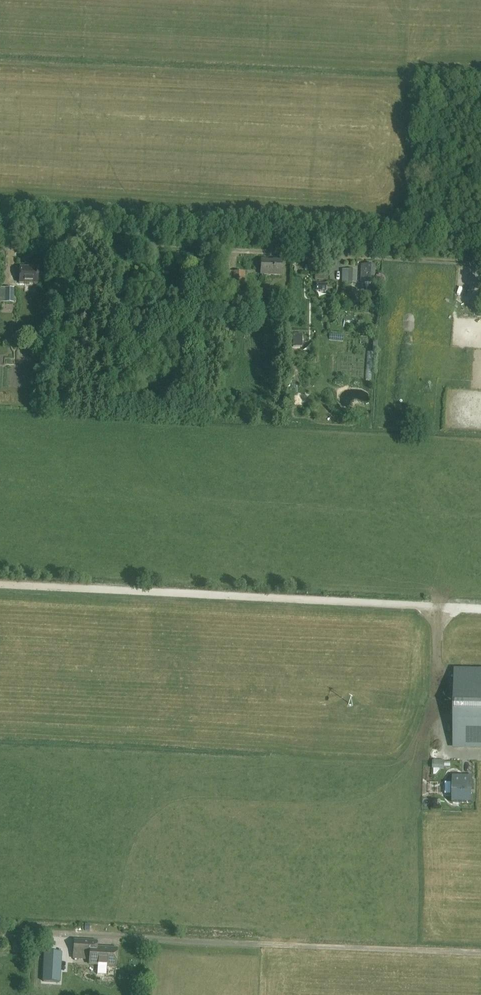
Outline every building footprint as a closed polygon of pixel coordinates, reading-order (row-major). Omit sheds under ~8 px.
[(281,275),(282,259),(261,258),(260,274),(281,275)] [(374,281),(374,266),(361,265),(361,281),(374,281)] [(37,284),(38,267),(20,267),(19,283),(37,284)] [(342,283),(356,283),(357,270),(342,269),(342,283)] [(219,283),(222,283),(232,283),(232,271),(219,271),(219,283)] [(233,271),(233,283),(245,284),(245,272),(233,271)] [(13,303),(14,288),(0,287),(0,302),(13,303)] [(454,746),(480,747),(480,671),(455,671),(454,746)] [(471,803),(472,778),(472,776),(453,776),(453,803),(471,803)] [(89,964),(98,964),(98,974),(106,974),(107,966),(116,966),(117,949),(97,947),(97,941),(74,940),(73,953),(73,958),(90,959),(89,964)] [(69,946),(45,945),(45,955),(69,956),(69,946)]
